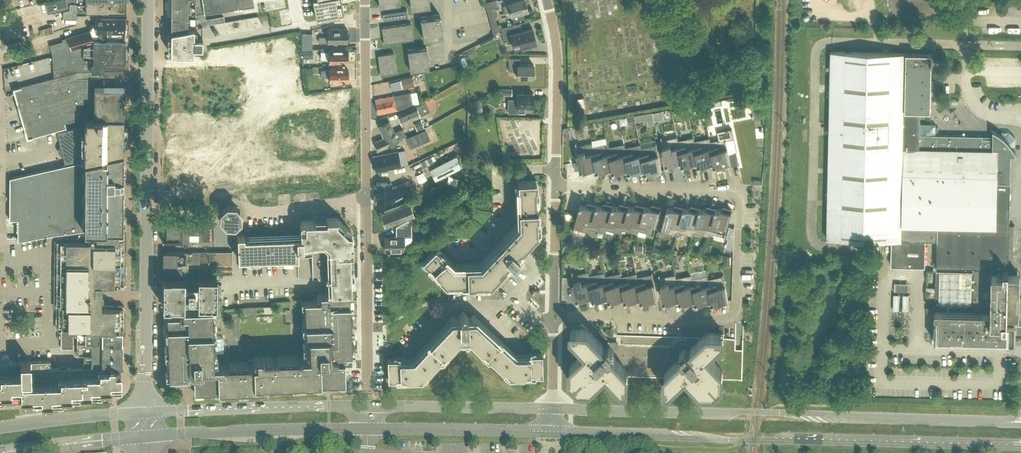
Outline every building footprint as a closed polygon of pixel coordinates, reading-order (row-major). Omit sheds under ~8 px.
[(68,7),(66,0),(54,0),(46,2),(48,12),(68,7)] [(126,0),(122,0),(94,0),(95,1),(86,1),(86,3),(77,3),(70,3),(70,9),(63,11),(63,17),(77,17),(77,13),(86,13),(86,11),(126,11),(126,0)] [(253,4),(252,0),(171,0),(170,30),(202,25),(224,21),(223,16),(205,19),(204,13),(253,4)] [(316,18),(342,13),(340,0),(341,0),(313,0),(316,18)] [(501,27),(500,24),(496,25),(494,15),(497,14),(495,7),(498,6),(496,0),(493,0),(485,2),(487,9),(494,34),(501,27)] [(527,9),(527,8),(528,7),(527,3),(526,3),(525,0),(513,0),(508,1),(508,4),(503,5),(505,12),(510,10),(511,14),(512,14),(514,20),(524,17),(522,11),(527,9)] [(382,13),(383,19),(407,16),(407,10),(382,13)] [(439,14),(420,16),(423,37),(442,35),(439,14)] [(256,28),(262,24),(257,15),(214,23),(221,34),(227,31),(228,33),(234,29),(235,32),(241,28),(242,30),(248,27),(249,29),(255,26),(256,28)] [(112,39),(126,39),(126,32),(126,17),(97,17),(96,18),(96,23),(93,23),(93,25),(89,25),(89,31),(63,38),(67,49),(93,41),(92,38),(94,38),(94,39),(112,39)] [(401,24),(403,40),(413,39),(411,23),(401,24)] [(501,27),(504,43),(512,41),(513,47),(521,45),(522,49),(531,47),(530,43),(536,42),(532,27),(518,30),(517,23),(501,27)] [(393,42),(403,40),(401,24),(391,25),(393,42)] [(41,35),(44,34),(54,31),(52,25),(39,29),(41,35)] [(202,45),(202,25),(170,30),(170,33),(167,34),(167,47),(170,48),(170,53),(193,53),(193,47),(195,45),(202,45)] [(384,43),(393,42),(391,25),(381,27),(384,43)] [(347,41),(347,28),(327,29),(328,35),(318,36),(318,42),(328,41),(328,42),(347,41)] [(302,48),(312,48),(312,33),(302,33),(302,48)] [(53,68),(54,77),(63,74),(76,71),(104,69),(104,64),(124,64),(125,64),(125,60),(125,53),(126,53),(126,39),(112,39),(94,39),(94,42),(59,52),(53,54),(53,68)] [(269,48),(269,46),(257,46),(257,60),(268,60),(269,60),(269,48)] [(407,49),(410,70),(429,68),(426,47),(407,49)] [(268,63),(280,63),(281,63),(281,51),(281,48),(269,48),(269,60),(268,60),(268,63)] [(465,59),(473,55),(469,48),(461,52),(465,59)] [(329,49),(329,50),(320,50),(320,58),(329,58),(329,62),(338,62),(339,61),(347,61),(347,60),(348,59),(348,56),(347,54),(347,49),(329,49)] [(293,51),(281,51),(281,63),(280,63),(280,65),(293,65),(293,51)] [(936,125),(936,123),(920,123),(920,111),(931,111),(931,98),(932,53),(912,53),(908,53),(891,52),(882,52),(831,51),(830,84),(830,90),(829,123),(829,136),(828,168),(828,174),(828,200),(827,206),(827,238),(882,239),(901,240),(901,266),(925,266),(925,240),(937,240),(936,256),(936,266),(982,267),(982,269),(1016,269),(1016,267),(1015,263),(1014,259),(1014,253),(1013,248),(1013,244),(1013,240),(1013,236),(1013,233),(1014,230),(1014,224),(1009,224),(1009,214),(1011,157),(1011,153),(1016,153),(1016,152),(1015,151),(1014,149),(1014,148),(1013,147),(1012,145),(1016,146),(1016,137),(1010,131),(1002,131),(1002,135),(1000,134),(999,133),(998,132),(997,131),(995,131),(994,130),(994,135),(936,134),(936,132),(937,132),(938,132),(938,131),(938,130),(939,130),(939,129),(939,128),(938,128),(938,127),(938,126),(937,126),(936,125)] [(379,64),(395,62),(394,52),(377,54),(379,64)] [(533,77),(533,64),(520,64),(520,57),(508,57),(508,70),(517,70),(517,77),(533,77)] [(396,72),(395,62),(379,64),(380,74),(396,72)] [(321,76),(330,76),(330,81),(339,81),(340,80),(347,80),(347,79),(348,78),(348,74),(347,73),(347,67),(330,68),(320,69),(321,76)] [(76,71),(63,74),(54,77),(13,88),(27,137),(65,127),(64,122),(94,113),(94,114),(123,114),(124,85),(124,69),(104,69),(76,71)] [(401,79),(403,88),(414,85),(412,76),(401,79)] [(533,105),(533,92),(517,92),(517,98),(508,98),(508,111),(524,111),(524,105),(533,105)] [(377,113),(381,113),(397,109),(404,108),(413,104),(410,93),(402,94),(395,96),(394,95),(375,99),(377,113)] [(402,123),(421,115),(437,107),(432,95),(424,99),(425,102),(418,105),(397,113),(402,123)] [(193,107),(193,119),(213,119),(213,108),(193,107)] [(61,329),(73,329),(122,330),(122,316),(121,315),(121,311),(118,308),(114,308),(114,307),(101,307),(101,302),(101,298),(103,297),(103,293),(101,291),(101,283),(113,283),(123,283),(123,229),(122,229),(123,151),(123,116),(97,116),(97,117),(85,117),(78,119),(79,126),(57,131),(65,164),(10,177),(9,218),(18,218),(18,239),(50,233),(86,229),(92,229),(92,230),(90,230),(90,231),(80,231),(80,236),(57,236),(57,251),(58,251),(58,274),(57,274),(57,281),(59,281),(59,290),(61,292),(61,299),(66,304),(67,304),(67,309),(67,324),(62,324),(62,329),(61,329)] [(413,122),(417,131),(418,130),(424,127),(420,119),(413,122)] [(393,132),(388,121),(379,125),(384,138),(376,141),(377,150),(398,141),(398,140),(406,137),(402,128),(393,132)] [(426,128),(406,137),(410,147),(430,139),(426,128)] [(710,141),(715,165),(724,163),(724,166),(730,165),(730,166),(739,164),(737,151),(729,153),(726,139),(733,138),(734,138),(732,128),(731,128),(731,129),(729,129),(729,128),(725,129),(726,130),(718,132),(720,139),(710,141)] [(161,131),(162,145),(182,144),(181,138),(192,138),(191,130),(161,131)] [(678,140),(677,136),(677,137),(662,140),(662,136),(661,136),(667,164),(676,162),(676,165),(682,164),(683,164),(678,140)] [(694,141),(694,136),(693,137),(678,140),(683,164),(692,162),(692,165),(698,164),(698,165),(699,164),(694,141)] [(710,141),(710,137),(709,137),(709,138),(694,141),(699,164),(708,163),(708,166),(714,165),(715,165),(710,141)] [(593,146),(592,142),(592,143),(577,146),(576,142),(581,170),(591,168),(591,171),(596,170),(597,170),(598,170),(593,146)] [(609,147),(608,143),(593,146),(598,170),(607,168),(607,171),(613,170),(613,171),(614,171),(609,147)] [(625,147),(624,143),(624,144),(609,147),(614,171),(623,169),(623,172),(629,171),(630,171),(625,147)] [(641,148),(646,172),(655,170),(655,173),(661,172),(662,172),(656,143),(655,143),(656,145),(641,148)] [(641,148),(640,144),(625,147),(630,171),(639,169),(639,172),(645,171),(645,172),(646,172),(641,148)] [(376,170),(400,166),(397,151),(373,156),(376,170)] [(449,157),(436,164),(436,165),(431,168),(435,179),(462,165),(457,154),(451,157),(451,156),(449,157)] [(440,252),(435,247),(422,261),(446,283),(462,283),(489,282),(510,259),(511,260),(518,260),(518,253),(517,252),(522,246),(538,229),(536,179),(534,179),(529,179),(517,180),(517,186),(517,189),(518,189),(519,222),(501,241),(496,246),(480,263),(453,264),(442,254),(440,252)] [(391,187),(391,182),(376,182),(377,202),(392,202),(391,201),(409,192),(408,191),(407,192),(403,182),(404,182),(403,181),(391,187)] [(408,216),(414,214),(409,201),(380,213),(384,225),(408,216)] [(590,228),(597,204),(596,204),(595,204),(590,203),(589,206),(580,204),(573,231),(574,231),(575,227),(589,231),(589,232),(590,232),(591,228),(590,228)] [(234,225),(240,219),(241,211),(235,205),(227,204),(220,210),(220,218),(226,224),(234,225)] [(607,228),(613,205),(612,204),(611,205),(606,204),(605,207),(597,204),(590,228),(591,228),(605,232),(606,232),(607,228)] [(623,229),(629,205),(628,205),(628,206),(622,204),(621,207),(613,205),(607,228),(621,232),(621,233),(622,233),(623,229)] [(639,229),(645,206),(644,205),(644,206),(638,205),(637,208),(629,205),(623,229),(637,233),(638,233),(639,229)] [(639,229),(653,233),(653,235),(661,206),(660,206),(654,205),(654,208),(645,206),(639,229)] [(677,230),(684,207),(682,207),(677,206),(676,209),(667,206),(660,233),(661,234),(662,230),(676,234),(677,234),(678,230),(677,230)] [(693,231),(700,207),(699,207),(698,208),(693,206),(692,209),(684,207),(677,230),(678,230),(692,234),(692,235),(693,231)] [(709,231),(716,208),(715,208),(714,208),(709,207),(708,210),(700,207),(693,231),(708,235),(710,231),(709,231)] [(724,210),(716,208),(709,231),(710,231),(724,235),(724,237),(724,238),(732,208),(731,208),(730,209),(725,207),(724,210)] [(330,279),(330,291),(330,293),(351,292),(351,290),(351,278),(349,241),(351,241),(351,231),(336,217),(326,217),(326,220),(302,220),(300,223),(300,229),(301,235),(244,237),(244,234),(237,235),(238,256),(238,258),(298,256),(297,241),(324,240),(329,245),(330,277),(330,279)] [(163,220),(163,242),(165,242),(171,242),(189,242),(189,233),(198,234),(198,239),(210,239),(210,224),(210,223),(198,219),(198,221),(165,220),(163,220)] [(385,250),(403,249),(403,236),(408,236),(411,236),(411,219),(408,219),(396,226),(396,236),(385,237),(385,250)] [(231,263),(231,251),(191,251),(191,252),(163,251),(162,274),(194,274),(194,270),(199,270),(199,274),(213,274),(213,266),(199,266),(199,261),(208,261),(208,263),(231,263)] [(982,267),(936,266),(936,256),(934,340),(990,341),(990,342),(1015,343),(1016,329),(1015,329),(1015,322),(1015,321),(1018,321),(1019,320),(1020,320),(1020,319),(1020,318),(1020,317),(1020,316),(1020,315),(1019,315),(1019,314),(1018,314),(1015,314),(1015,312),(1019,312),(1020,272),(1017,272),(1016,269),(982,269),(982,267)] [(589,275),(588,271),(588,272),(573,275),(572,270),(572,271),(578,299),(587,297),(587,300),(593,299),(594,299),(589,275)] [(605,276),(604,271),(604,272),(589,275),(594,299),(603,297),(603,300),(609,299),(609,300),(610,299),(605,276)] [(637,277),(642,300),(651,299),(651,302),(657,301),(658,301),(652,271),(652,272),(652,274),(637,277)] [(621,276),(621,272),(620,272),(620,273),(605,276),(610,299),(619,298),(619,301),(625,300),(626,300),(621,276)] [(637,277),(637,272),(636,273),(621,276),(626,300),(635,298),(635,301),(641,300),(641,301),(642,300),(637,277)] [(676,278),(675,274),(660,277),(659,273),(664,301),(674,299),(674,302),(679,301),(680,302),(681,302),(676,278)] [(692,278),(691,274),(691,275),(676,278),(681,302),(690,300),(690,303),(695,302),(696,302),(697,302),(692,278)] [(708,279),(713,303),(722,301),(722,304),(728,303),(729,303),(723,274),(722,274),(723,276),(708,279)] [(708,279),(707,275),(692,278),(697,302),(706,300),(706,303),(711,302),(712,303),(713,303),(708,279)] [(221,292),(221,283),(217,283),(217,276),(163,276),(163,305),(217,305),(217,292),(221,292)] [(351,292),(330,293),(319,293),(317,295),(317,299),(308,299),(305,299),(305,304),(303,304),(304,320),(305,320),(306,328),(304,328),(304,344),(306,344),(307,356),(296,356),(296,354),(278,355),(278,357),(272,357),(272,355),(255,356),(253,358),(253,361),(229,362),(229,364),(214,364),(214,352),(215,352),(215,337),(213,337),(213,328),(215,328),(214,313),(212,313),(212,308),(181,309),(179,311),(179,315),(185,376),(185,379),(187,381),(193,381),(194,391),(206,391),(206,393),(214,393),(214,392),(223,391),(223,390),(238,390),(238,391),(247,391),(247,389),(255,389),(267,389),(267,388),(267,385),(277,384),(277,383),(292,382),(292,384),(301,383),(301,382),(315,381),(316,383),(325,383),(325,384),(332,383),(332,381),(339,381),(339,382),(345,382),(344,365),(351,364),(351,358),(349,358),(348,353),(355,353),(355,348),(353,348),(353,333),(354,333),(354,324),(352,324),(352,309),(353,309),(353,300),(351,300),(351,292)] [(528,353),(516,354),(475,315),(471,315),(467,316),(467,315),(462,311),(458,315),(458,316),(454,316),(450,316),(412,357),(400,357),(392,357),(387,357),(388,379),(394,379),(396,377),(405,377),(406,378),(422,378),(422,375),(425,372),(427,373),(439,359),(439,357),(445,350),(447,350),(458,339),(459,337),(467,337),(480,349),(483,349),(489,355),(489,357),(503,370),(504,369),(507,373),(507,375),(523,374),(525,373),(534,372),(535,374),(542,374),(541,356),(541,352),(529,353),(528,353)] [(185,376),(179,315),(165,316),(165,323),(164,323),(164,333),(165,333),(166,347),(165,347),(165,357),(166,357),(167,371),(165,371),(166,377),(185,376)] [(677,337),(617,335),(616,335),(613,335),(613,339),(612,340),(610,341),(608,343),(608,342),(604,346),(588,329),(587,329),(586,329),(571,328),(571,333),(587,350),(570,365),(570,382),(574,382),(574,386),(590,387),(607,371),(622,388),(627,388),(628,376),(665,378),(664,389),(669,389),(681,378),(690,378),(701,390),(718,391),(718,386),(722,387),(722,379),(742,380),(743,350),(742,349),(736,349),(736,338),(735,338),(724,338),(724,333),(707,332),(702,337),(698,337),(684,337),(678,337),(677,337)] [(122,342),(122,330),(73,329),(73,334),(77,334),(77,342),(91,342),(92,341),(122,342)] [(122,353),(122,342),(92,341),(91,342),(77,342),(77,353),(83,353),(121,354),(121,353),(122,353)] [(21,403),(63,402),(62,397),(102,396),(102,391),(122,390),(121,372),(119,372),(119,365),(83,365),(83,366),(51,367),(50,359),(5,361),(5,354),(9,354),(9,353),(5,353),(5,361),(0,361),(0,399),(3,399),(2,394),(21,394),(21,403)] [(121,365),(121,354),(83,353),(83,365),(119,365),(121,365)]
